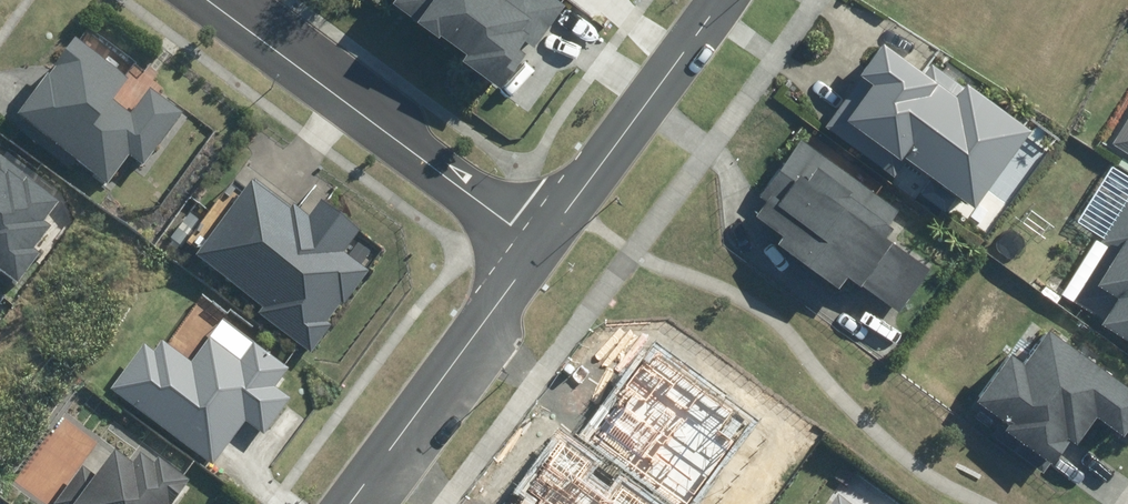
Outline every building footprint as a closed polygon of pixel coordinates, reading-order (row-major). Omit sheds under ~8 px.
[(465,54),(461,60),(498,88),(562,3),(557,0),(392,0),(465,54)] [(900,156),(969,206),(1030,121),(967,76),(957,90),(926,67),(936,53),(878,11),(854,44),(869,55),(858,70),(868,77),(842,114),(900,156)] [(80,39),(13,120),(68,166),(74,160),(107,187),(130,159),(141,168),(184,115),(154,90),(133,114),(115,99),(130,81),(80,39)] [(1109,144),(1127,156),(1127,114),(1109,144)] [(774,238),(839,284),(846,275),(899,313),(935,264),(896,236),(908,220),(892,208),(893,206),(799,139),(750,206),(756,210),(781,228),(774,238)] [(0,157),(0,275),(17,288),(42,256),(32,249),(48,228),(42,223),(57,203),(0,157)] [(1109,161),(1074,218),(1097,232),(1059,293),(1127,336),(1127,172),(1109,161)] [(169,240),(193,258),(260,307),(252,318),(307,359),(382,258),(355,238),(362,229),(328,204),(312,225),(253,181),(237,202),(224,193),(205,220),(192,210),(169,240)] [(1047,323),(1021,358),(1009,349),(976,394),(1006,415),(1000,425),(1047,460),(1069,430),(1078,437),(1096,411),(1124,432),(1127,426),(1127,383),(1047,323)] [(142,346),(109,391),(212,465),(221,452),(240,465),(286,400),(274,391),(290,368),(256,343),(248,354),(217,332),(192,367),(160,344),(153,354),(142,346)] [(53,503),(173,503),(188,484),(155,460),(150,466),(135,455),(125,469),(111,459),(97,478),(81,466),(53,503)]
